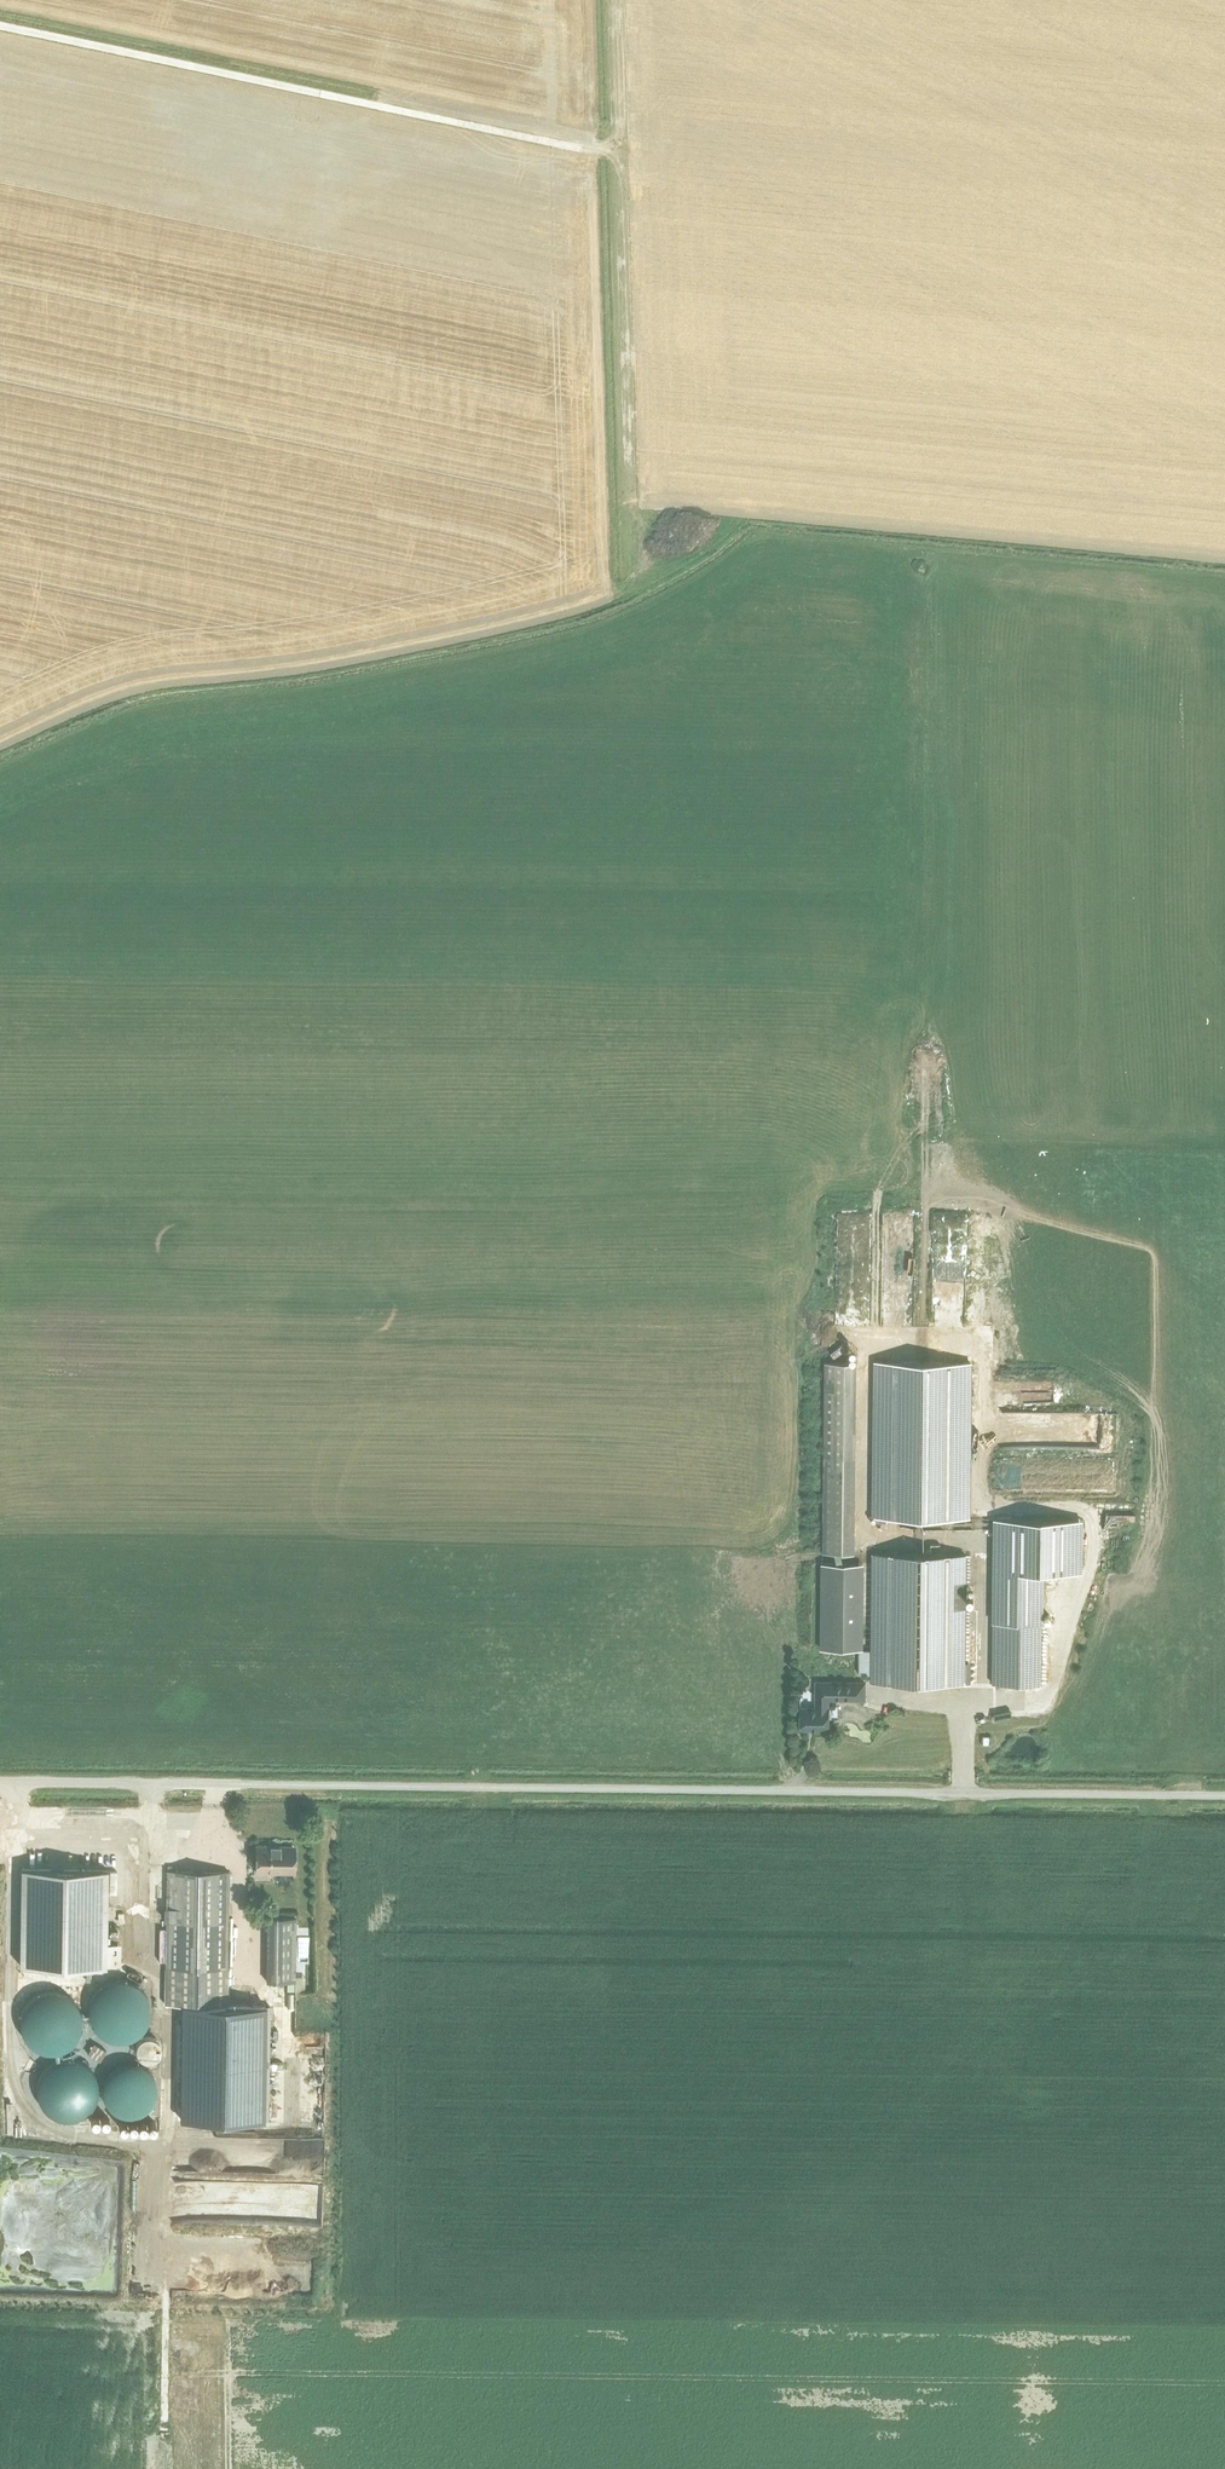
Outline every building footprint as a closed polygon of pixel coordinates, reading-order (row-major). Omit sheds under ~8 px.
[(874,1516),(968,1518),(970,1362),(876,1361),(874,1516)] [(825,1362),(824,1454),(823,1552),(846,1553),(848,1362),(825,1362)] [(1121,1523),(1121,1512),(1109,1511),(1109,1522),(1121,1523)] [(1082,1519),(995,1518),(993,1683),(1041,1684),(1043,1571),(1081,1572),(1082,1519)] [(872,1674),(872,1682),(964,1683),(965,1554),(874,1553),(873,1649),(862,1649),(860,1649),(860,1674),(872,1674)] [(822,1649),(860,1649),(862,1649),(862,1564),(823,1563),(822,1649)] [(818,1730),(829,1731),(829,1707),(828,1707),(828,1699),(865,1699),(865,1682),(816,1681),(816,1707),(801,1707),(800,1728),(818,1728),(818,1730)] [(284,1872),(295,1872),(295,1849),(269,1849),(269,1845),(256,1845),(256,1872),(270,1872),(270,1869),(284,1869),(284,1872)] [(110,1967),(111,1943),(112,1870),(27,1869),(26,1965),(110,1967)] [(167,1871),(166,1966),(165,2004),(171,2004),(182,2005),(227,2005),(229,1872),(167,1871)] [(296,1918),(267,1918),(266,1991),(295,1991),(296,1918)] [(45,1966),(43,1974),(53,1975),(54,1968),(45,1966)] [(151,2013),(151,2010),(151,2008),(151,2007),(150,2004),(150,2002),(150,2001),(149,1998),(147,1996),(147,1994),(146,1993),(144,1990),(142,1988),(140,1986),(139,1985),(137,1984),(135,1982),(132,1981),(129,1980),(126,1979),(123,1979),(120,1978),(116,1979),(115,1979),(113,1979),(110,1980),(107,1981),(104,1982),(102,1984),(99,1986),(97,1988),(95,1991),(94,1992),(92,1995),(91,1998),(90,2000),(90,2001),(89,2002),(89,2004),(88,2007),(88,2008),(88,2010),(88,2011),(88,2013),(89,2014),(89,2016),(89,2018),(90,2021),(91,2023),(92,2024),(92,2025),(93,2027),(95,2029),(96,2030),(97,2032),(98,2033),(99,2034),(102,2036),(104,2037),(108,2039),(110,2040),(114,2041),(116,2041),(120,2041),(123,2041),(126,2040),(129,2040),(131,2039),(134,2038),(137,2036),(139,2034),(142,2032),(144,2030),(146,2027),(147,2024),(149,2022),(150,2018),(150,2016),(151,2015),(151,2013)] [(82,2023),(82,2021),(82,2020),(82,2019),(82,2016),(81,2014),(81,2013),(80,2011),(80,2010),(79,2008),(79,2007),(77,2004),(76,2002),(75,2001),(73,1999),(71,1997),(68,1995),(66,1994),(63,1992),(61,1992),(57,1991),(55,1990),(52,1990),(49,1990),(48,1990),(45,1991),(43,1991),(41,1992),(39,1992),(37,1994),(35,1995),(32,1997),(31,1998),(29,1999),(27,2001),(25,2004),(24,2007),(22,2009),(21,2012),(21,2014),(20,2017),(20,2020),(20,2021),(20,2022),(20,2024),(20,2027),(21,2028),(21,2030),(22,2032),(22,2033),(23,2035),(24,2036),(25,2038),(26,2039),(26,2040),(28,2042),(29,2044),(31,2045),(34,2047),(36,2049),(39,2050),(42,2051),(46,2052),(48,2052),(52,2052),(54,2052),(57,2052),(60,2051),(63,2050),(65,2049),(67,2048),(68,2047),(70,2046),(71,2045),(73,2043),(75,2041),(77,2038),(79,2036),(80,2033),(81,2030),(81,2028),(82,2027),(82,2025),(82,2023)] [(267,2006),(227,2005),(182,2005),(180,2119),(265,2120),(266,2035),(267,2006)] [(145,2037),(143,2038),(141,2039),(139,2040),(138,2042),(137,2044),(137,2047),(137,2049),(137,2051),(138,2053),(139,2055),(140,2057),(142,2059),(144,2060),(146,2061),(148,2061),(151,2061),(153,2060),(155,2059),(157,2058),(159,2057),(160,2055),(161,2053),(161,2050),(161,2048),(161,2046),(160,2044),(159,2042),(158,2040),(156,2038),(154,2037),(152,2036),(150,2036),(147,2036),(145,2037)] [(90,2051),(101,2058),(107,2047),(97,2040),(90,2051)] [(327,2055),(327,2044),(309,2045),(310,2055),(327,2055)] [(99,2092),(99,2089),(99,2087),(99,2086),(98,2083),(98,2080),(97,2077),(96,2075),(95,2074),(93,2071),(92,2069),(90,2067),(88,2065),(87,2064),(85,2063),(82,2061),(80,2060),(77,2059),(74,2058),(70,2058),(68,2058),(65,2058),(62,2058),(59,2059),(57,2060),(55,2060),(53,2062),(50,2063),(48,2065),(46,2066),(44,2068),(43,2070),(42,2071),(41,2073),(40,2075),(39,2076),(38,2079),(38,2081),(37,2082),(37,2084),(37,2086),(37,2087),(37,2088),(37,2091),(37,2093),(37,2095),(37,2096),(38,2098),(39,2100),(40,2103),(42,2106),(43,2108),(45,2110),(47,2112),(49,2114),(51,2115),(53,2116),(55,2118),(59,2119),(62,2119),(64,2120),(68,2120),(71,2120),(74,2119),(76,2119),(80,2117),(82,2116),(85,2115),(87,2113),(90,2111),(91,2109),(92,2108),(94,2106),(95,2103),(96,2101),(97,2100),(97,2098),(98,2096),(98,2095),(98,2093),(99,2092)] [(156,2085),(156,2083),(155,2080),(154,2078),(153,2075),(151,2073),(150,2071),(148,2069),(146,2067),(143,2066),(141,2064),(139,2063),(136,2063),(133,2062),(131,2062),(128,2062),(125,2062),(123,2062),(120,2063),(118,2064),(115,2065),(113,2067),(111,2068),(109,2070),(107,2072),(106,2075),(105,2077),(103,2079),(103,2082),(102,2085),(102,2087),(102,2090),(102,2093),(102,2095),(103,2098),(104,2100),(105,2103),(107,2105),(109,2107),(110,2109),(112,2111),(115,2112),(117,2113),(119,2115),(122,2115),(125,2116),(127,2116),(130,2116),(133,2116),(135,2116),(138,2115),(140,2114),(143,2113),(145,2111),(147,2109),(149,2108),(151,2106),(152,2103),(154,2101),(155,2099),(155,2096),(156,2093),(156,2091),(156,2088),(156,2085)] [(248,2192),(249,2187),(243,2186),(241,2213),(252,2214),(254,2192),(248,2192)]
